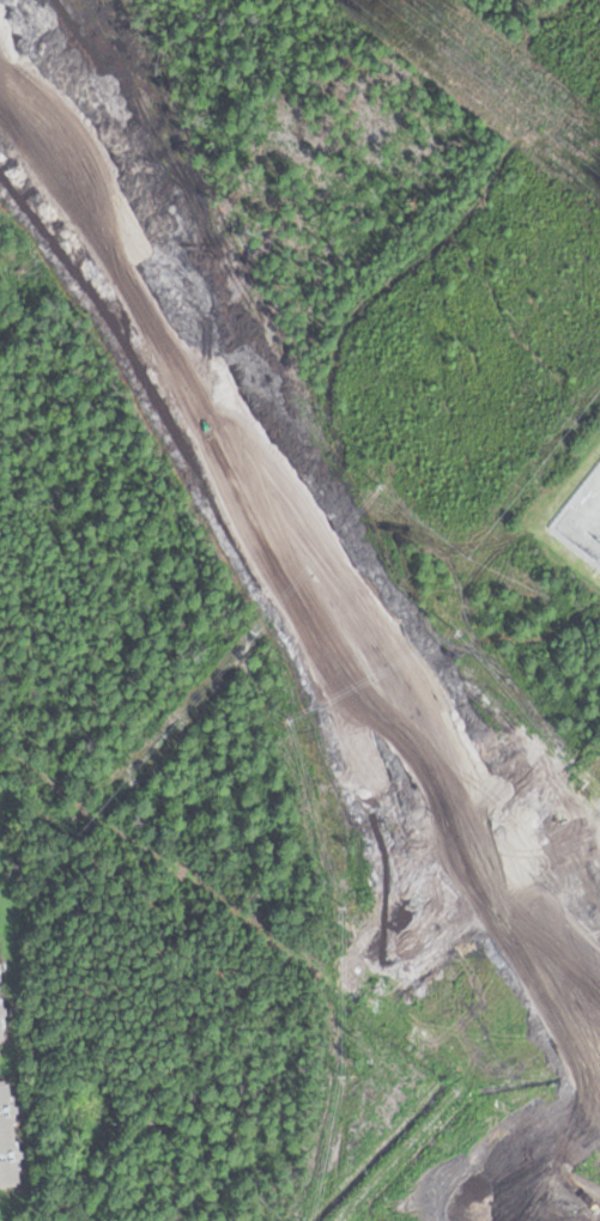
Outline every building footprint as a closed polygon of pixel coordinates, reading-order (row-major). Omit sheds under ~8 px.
[(3,939),(0,939),(0,1044),(10,1043),(3,939)] [(20,1184),(8,1080),(0,1081),(0,1186),(20,1184)]
